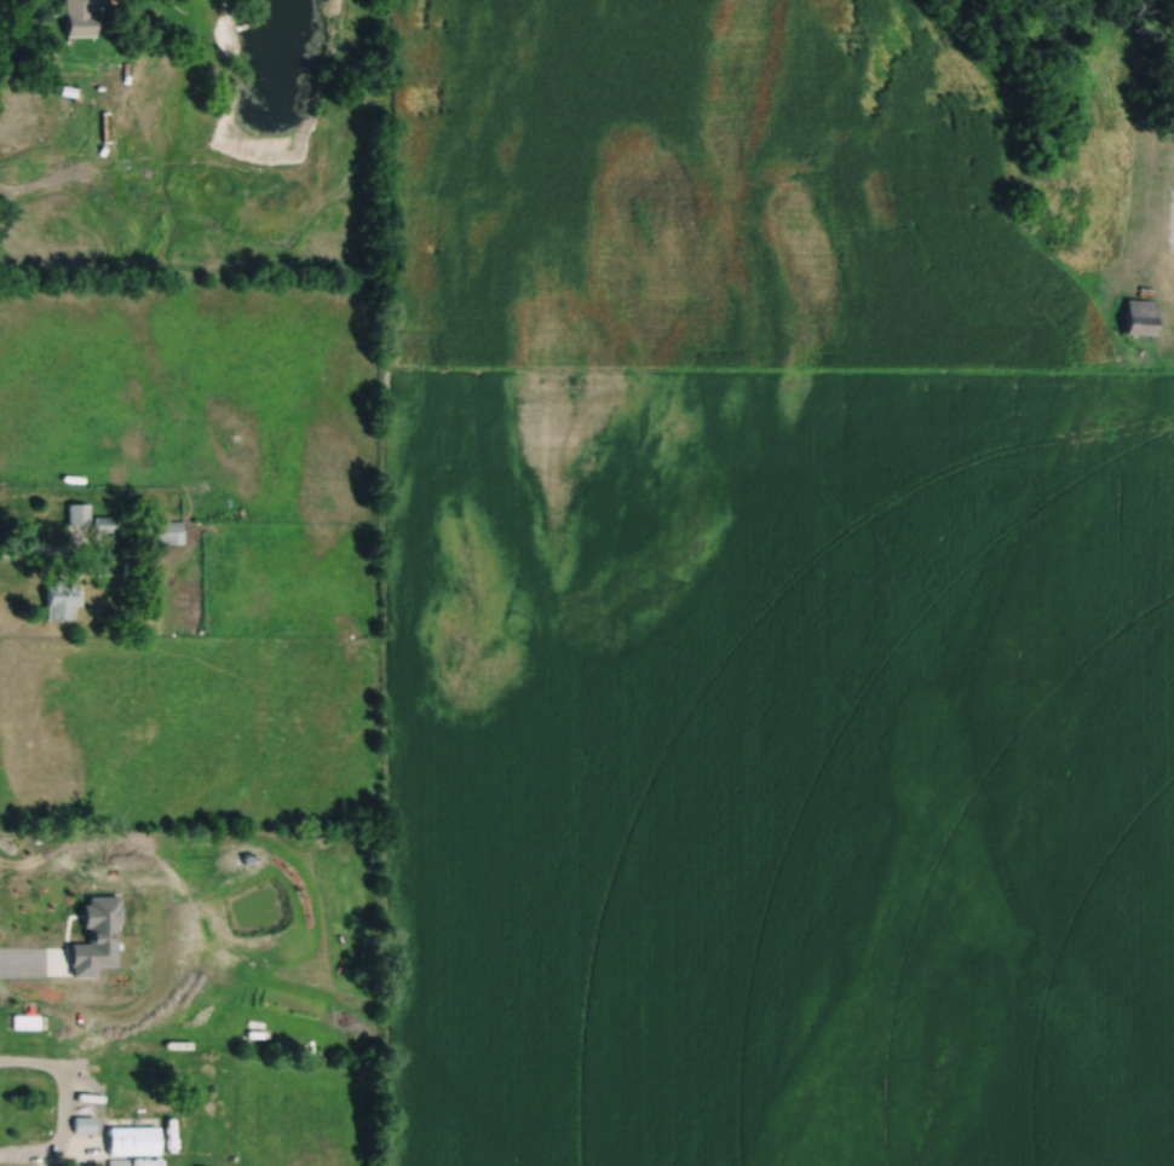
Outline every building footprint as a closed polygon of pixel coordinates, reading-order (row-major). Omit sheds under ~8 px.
[(64,12),(65,12),(65,33),(93,33),(93,11),(90,10),(90,5),(104,5),(104,0),(64,0),(64,12)] [(1126,296),(1123,331),(1152,333),(1155,298),(1126,296)] [(67,502),(67,523),(88,523),(87,502),(67,502)] [(143,513),(143,543),(182,542),(182,519),(161,519),(161,513),(143,513)] [(93,515),(93,531),(115,531),(115,515),(93,515)] [(108,562),(108,573),(94,573),(94,562),(108,562)] [(45,584),(45,619),(71,618),(71,605),(79,605),(79,588),(73,588),(73,583),(64,584),(63,578),(53,578),(53,584),(45,584)] [(88,894),(88,902),(82,902),(82,925),(88,924),(88,942),(69,942),(70,963),(71,963),(71,975),(96,974),(96,964),(115,963),(115,920),(120,920),(120,904),(119,905),(119,894),(88,894)] [(12,1014),(12,1027),(39,1027),(39,1014),(12,1014)] [(74,1115),(74,1131),(94,1131),(94,1115),(74,1115)] [(109,1126),(109,1153),(159,1153),(159,1125),(109,1126)] [(108,1165),(130,1165),(130,1158),(108,1158),(108,1165)]
